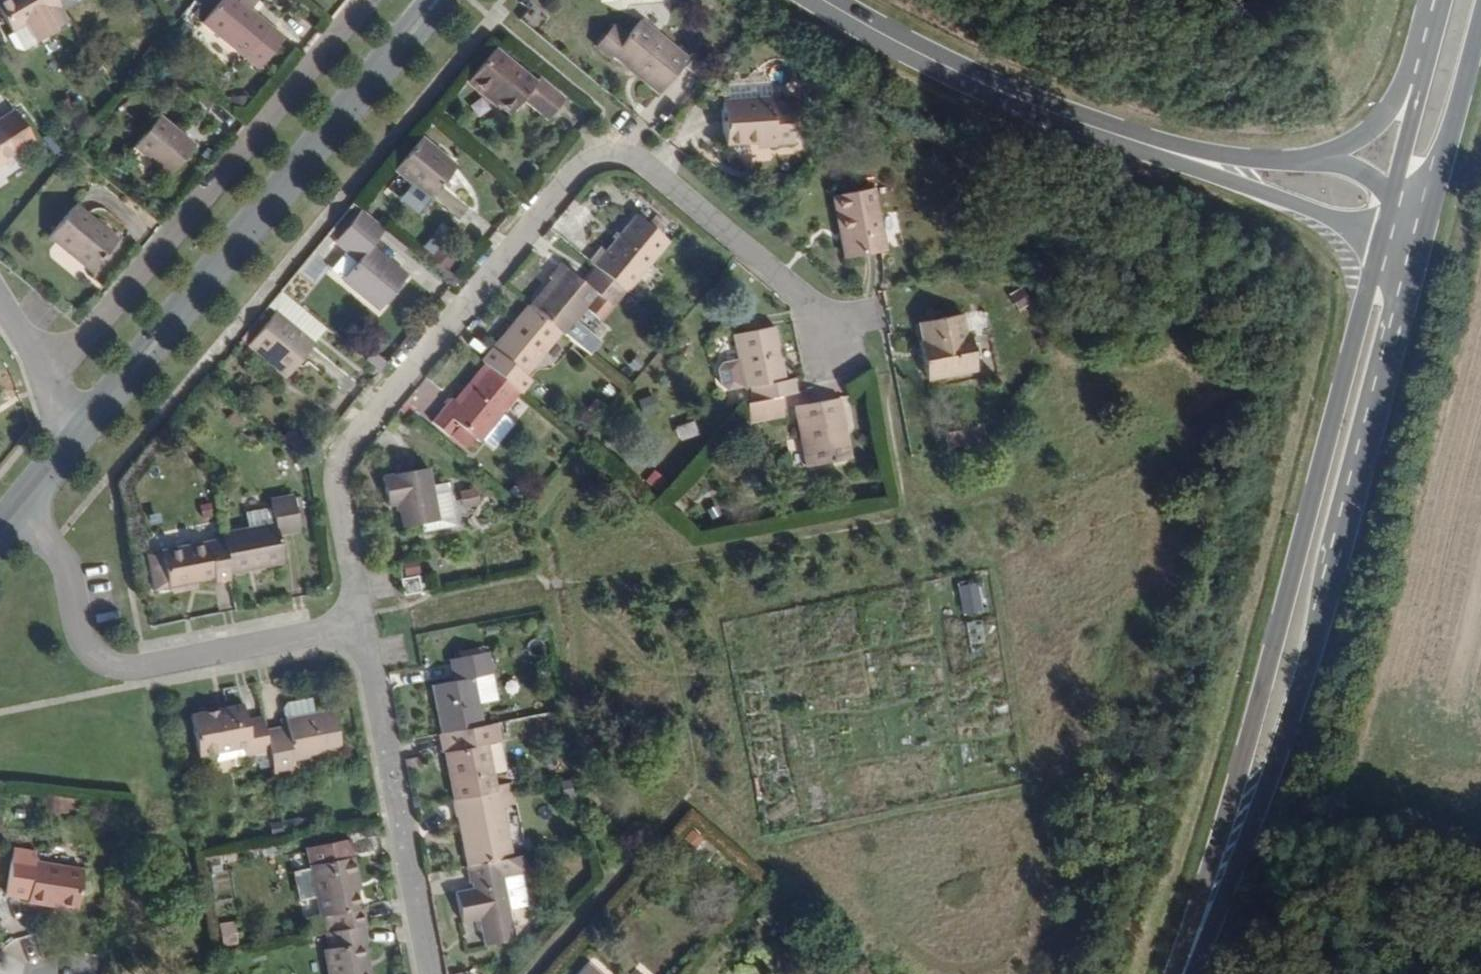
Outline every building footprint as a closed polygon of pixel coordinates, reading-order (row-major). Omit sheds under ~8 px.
[(69,19),(58,1),(58,0),(6,0),(0,4),(0,9),(14,32),(11,35),(19,47),(28,48),(53,33),(53,29),(69,19)] [(237,0),(222,0),(203,22),(260,68),(279,45),(265,34),(271,26),(250,9),(257,0),(238,0),(238,1),(237,0)] [(639,20),(626,35),(612,53),(636,72),(633,75),(655,93),(683,58),(639,20)] [(612,53),(626,35),(612,23),(594,45),(608,57),(612,53)] [(500,96),(495,104),(508,114),(520,102),(542,119),(561,95),(538,77),(534,81),(492,47),(470,73),(500,96)] [(464,80),(495,104),(500,96),(470,73),(464,80)] [(767,101),(716,102),(718,141),(770,139),(771,143),(788,143),(786,105),(767,106),(767,101)] [(21,110),(0,123),(0,165),(37,141),(21,110)] [(193,146),(159,118),(135,147),(171,175),(193,146)] [(416,137),(390,167),(408,182),(394,197),(413,212),(448,171),(437,162),(440,157),(416,137)] [(876,189),(834,196),(846,258),(887,251),(876,189)] [(115,242),(76,207),(51,237),(92,271),(115,242)] [(380,229),(357,210),(329,243),(344,255),(352,246),(360,252),(339,276),(375,308),(403,275),(368,246),(380,229)] [(596,249),(584,264),(597,274),(621,295),(663,246),(630,218),(600,253),(596,249)] [(54,247),(48,256),(78,278),(84,269),(54,247)] [(606,319),(624,298),(621,295),(597,274),(577,296),(559,282),(532,313),(560,337),(561,338),(589,305),(606,319)] [(484,363),(489,367),(511,387),(520,376),(524,380),(560,337),(532,313),(527,310),(484,363)] [(323,330),(304,314),(292,331),(272,314),(244,344),(284,377),(323,330)] [(956,319),(916,328),(923,361),(919,362),(923,383),(971,371),(964,337),(960,338),(956,319)] [(773,401),(792,397),(789,381),(782,382),(771,328),(727,336),(731,361),(713,366),(710,372),(713,389),(718,392),(736,388),(737,391),(746,390),(749,405),(773,401)] [(361,360),(376,373),(385,362),(370,350),(361,360)] [(494,427),(521,395),(511,387),(489,367),(457,407),(451,402),(435,423),(471,453),(473,450),(484,459),(505,437),(494,427)] [(774,416),(773,401),(749,405),(738,407),(741,423),(774,416)] [(832,435),(840,433),(834,402),(788,411),(800,471),(837,463),(832,435)] [(966,428),(943,431),(946,447),(968,443),(966,428)] [(846,461),(840,433),(832,435),(837,463),(846,461)] [(419,466),(377,476),(381,507),(390,506),(394,527),(414,524),(415,532),(448,525),(439,481),(423,484),(419,466)] [(252,524),(222,530),(224,542),(231,577),(286,565),(281,534),(304,527),(297,495),(276,499),(276,505),(249,511),(252,524)] [(210,586),(231,581),(231,577),(224,542),(149,557),(154,591),(209,581),(210,586)] [(404,599),(420,596),(415,574),(400,578),(404,599)] [(980,581),(956,585),(961,614),(984,610),(980,581)] [(963,643),(983,643),(982,620),(962,621),(963,643)] [(437,737),(482,728),(473,679),(491,674),(487,653),(456,659),(458,682),(449,683),(428,687),(437,737)] [(458,682),(456,659),(445,662),(449,683),(458,682)] [(280,733),(261,738),(265,757),(269,778),(290,773),(288,764),(335,754),(328,715),(309,718),(307,704),(283,710),(278,717),(280,733)] [(261,738),(257,720),(243,724),(238,707),(188,718),(195,757),(239,748),(246,746),(250,760),(265,757),(261,738)] [(497,742),(494,725),(482,728),(437,737),(450,802),(495,794),(485,745),(497,742)] [(246,746),(239,748),(242,762),(250,760),(246,746)] [(509,861),(495,794),(450,802),(462,870),(509,861)] [(322,920),(325,936),(358,930),(364,928),(359,911),(352,912),(349,894),(346,880),(351,879),(343,843),(301,853),(305,870),(289,873),(294,901),(310,898),(314,920),(322,920)] [(33,853),(11,849),(2,893),(23,898),(23,901),(72,910),(81,872),(32,862),(33,853)] [(519,858),(509,861),(462,870),(467,894),(450,897),(455,926),(473,923),(477,947),(512,941),(507,914),(523,909),(518,878),(522,877),(519,858)] [(325,936),(327,950),(321,952),(325,973),(363,973),(357,946),(362,944),(358,930),(325,936)]
